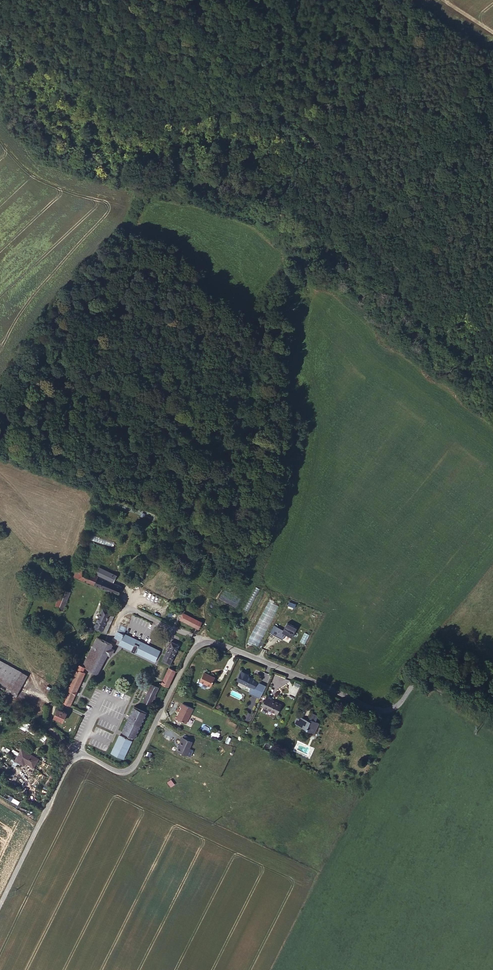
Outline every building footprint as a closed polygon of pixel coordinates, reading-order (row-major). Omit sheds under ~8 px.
[(77,569),(72,567),(68,576),(73,579),(77,569)] [(110,582),(113,575),(94,567),(91,574),(110,582)] [(77,569),(73,579),(112,596),(116,587),(77,569)] [(54,610),(62,593),(54,590),(47,607),(54,610)] [(97,610),(88,629),(95,632),(97,628),(103,616),(104,613),(97,610)] [(176,617),(196,628),(199,622),(180,612),(176,617)] [(109,619),(103,616),(97,628),(103,631),(109,619)] [(283,636),(289,640),(295,630),(285,624),(279,634),(283,636)] [(150,662),(155,652),(118,634),(120,629),(113,625),(108,638),(114,641),(113,644),(127,650),(126,652),(130,654),(130,653),(150,662)] [(273,639),(280,643),(283,636),(279,634),(276,633),(273,639)] [(101,648),(102,648),(104,643),(94,639),(94,640),(89,638),(75,668),(76,668),(79,669),(79,670),(89,675),(95,661),(101,648)] [(165,665),(175,645),(168,641),(158,662),(165,665)] [(125,652),(126,652),(127,650),(113,644),(113,645),(126,651),(125,652)] [(105,649),(102,648),(101,648),(95,661),(98,662),(100,656),(102,657),(105,649)] [(12,673),(0,666),(0,694),(12,673)] [(71,666),(54,702),(61,705),(77,672),(75,671),(76,668),(75,668),(71,666)] [(163,687),(171,672),(165,669),(158,684),(163,687)] [(254,688),(258,679),(245,674),(246,673),(240,671),(235,680),(254,688)] [(208,688),(213,678),(202,673),(197,683),(208,688)] [(267,682),(269,675),(263,673),(260,683),(264,685),(265,682),(267,682)] [(147,703),(154,687),(147,684),(139,699),(147,703)] [(258,707),(272,713),(276,705),(268,701),(269,699),(263,696),(258,707)] [(180,703),(178,707),(179,707),(174,719),(183,723),(190,708),(180,703)] [(130,736),(142,711),(130,705),(118,730),(130,736)] [(51,710),(47,718),(53,721),(57,713),(51,710)] [(302,729),(310,732),(315,721),(312,719),(314,713),(307,710),(303,717),(296,713),(292,722),(303,727),(302,729)] [(115,733),(106,751),(118,757),(127,739),(115,733)] [(174,752),(183,755),(189,741),(179,737),(176,745),(177,745),(174,752)] [(25,767),(29,759),(12,750),(6,761),(14,766),(17,762),(25,767)]
